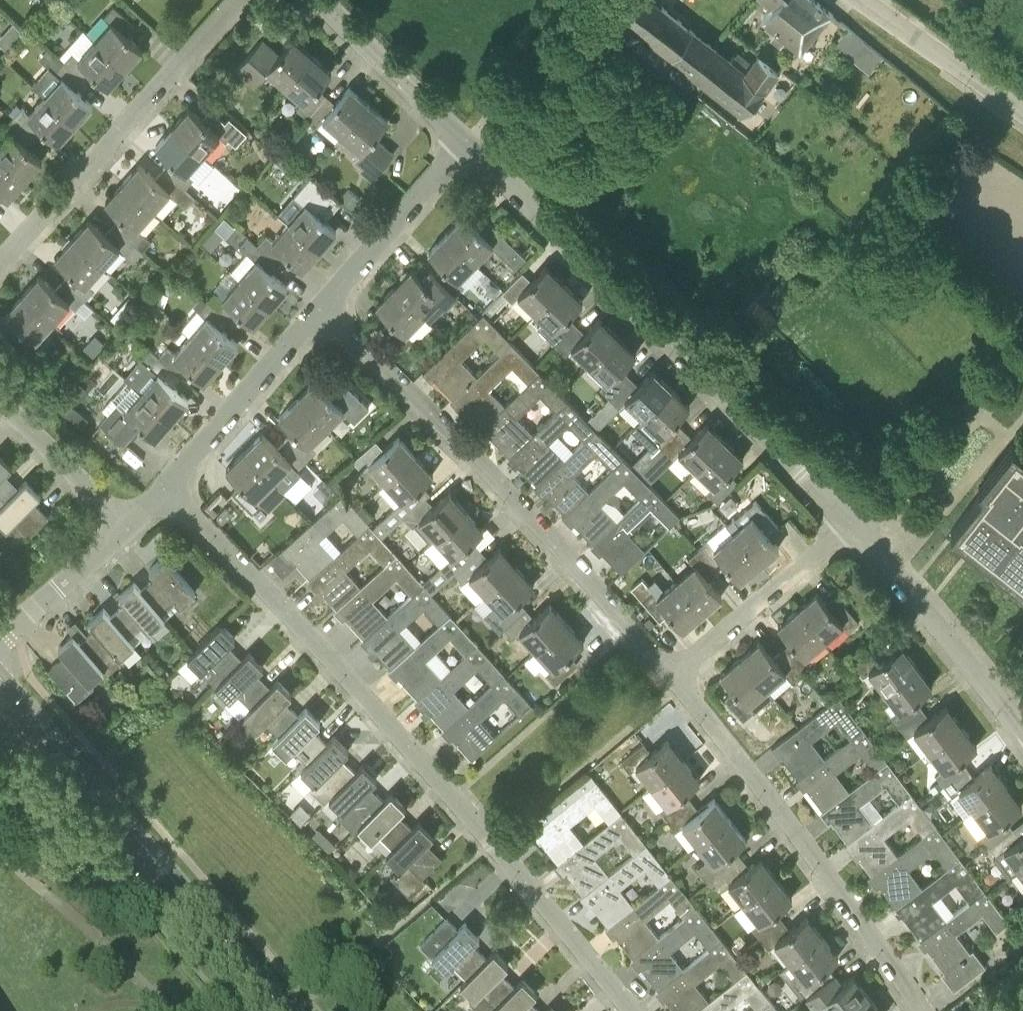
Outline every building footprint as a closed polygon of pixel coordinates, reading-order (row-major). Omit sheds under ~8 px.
[(779,70),(757,53),(751,61),(736,51),(731,57),(715,44),(697,30),(659,0),(639,0),(624,18),(706,83),(696,96),(733,125),(762,91),(763,92),(765,89),(779,70)] [(769,7),(763,16),(769,21),(764,27),(770,32),(781,41),(782,39),(786,34),(798,44),(799,45),(828,10),(829,9),(818,0),(761,0),(769,7)] [(94,38),(125,66),(142,47),(127,33),(135,24),(113,4),(103,15),(109,21),(94,38)] [(884,55),(848,25),(837,39),(855,54),(860,49),(877,63),(884,55)] [(266,69),(285,85),(312,54),(293,37),(279,53),(261,38),(235,67),(254,83),(266,69)] [(108,85),(125,66),(94,38),(79,55),(72,50),(63,60),(85,80),(92,71),(108,85)] [(307,116),(326,94),(317,86),(331,70),(312,54),(285,85),(302,101),(297,107),(307,116)] [(44,94),(75,122),(92,103),(77,89),(85,80),(63,60),(53,71),(59,77),(44,94)] [(323,119),(341,134),(368,103),(349,86),(335,102),(326,94),(307,116),(309,118),(304,124),(309,129),(315,122),(317,125),(323,119)] [(58,141),(75,122),(44,94),(27,113),(16,103),(8,112),(12,116),(34,136),(42,126),(58,141)] [(363,166),(360,168),(371,178),(393,152),(374,135),(388,119),(368,103),(341,134),(360,151),(354,158),(363,166)] [(172,125),(204,153),(219,137),(225,143),(228,139),(235,146),(246,134),(229,118),(226,122),(211,108),(202,117),(189,106),(172,125)] [(25,178),(42,159),(27,145),(34,136),(12,116),(3,127),(9,132),(0,143),(0,155),(25,178)] [(163,167),(184,188),(194,178),(187,172),(204,153),(172,125),(155,144),(171,158),(163,167)] [(25,178),(0,155),(0,189),(8,196),(25,178)] [(194,197),(184,188),(163,167),(155,176),(139,162),(122,181),(153,209),(169,192),(185,207),(194,197)] [(137,228),(144,219),(153,209),(122,181),(105,200),(121,214),(113,223),(141,251),(151,240),(137,228)] [(288,220),(320,248),(336,229),(320,215),(329,206),(307,186),(297,197),(303,203),(288,220)] [(492,245),(515,267),(526,256),(487,219),(479,228),(463,213),(446,232),(476,261),(492,245)] [(133,261),(141,251),(113,223),(105,232),(89,218),(72,237),(104,266),(119,249),(133,261)] [(303,267),(320,248),(288,220),(272,238),(266,233),(257,243),(279,263),(287,254),(303,267)] [(435,273),(456,293),(465,284),(459,278),(476,261),(446,232),(428,250),(443,264),(435,273)] [(238,277),(270,305),(287,285),(271,272),(279,263),(257,243),(248,236),(239,246),(254,259),(238,277)] [(63,279),(85,299),(96,288),(89,282),(104,266),(72,237),(55,256),(71,270),(63,279)] [(762,270),(773,273),(778,257),(767,254),(762,270)] [(518,295),(535,312),(565,282),(546,264),(532,279),(522,270),(502,291),(485,309),(491,315),(508,297),(512,301),(518,295)] [(456,293),(435,273),(430,268),(422,277),(411,267),(393,285),(423,315),(429,321),(456,293)] [(75,310),(85,299),(63,279),(55,287),(39,273),(22,293),(54,321),(69,305),(75,310)] [(254,323),(270,305),(238,277),(223,294),(217,289),(209,298),(231,318),(238,310),(254,323)] [(554,343),(577,323),(568,314),(583,300),(565,282),(535,312),(543,320),(537,326),(554,343)] [(403,348),(413,337),(407,332),(423,315),(393,285),(376,303),(391,318),(382,327),(403,348)] [(34,355),(44,344),(39,339),(54,321),(22,293),(5,311),(21,325),(12,335),(34,355)] [(136,301),(130,296),(111,317),(117,323),(136,301)] [(190,333),(221,361),(238,342),(222,328),(231,318),(209,298),(198,310),(205,316),(190,333)] [(453,396),(476,374),(461,358),(484,336),(500,352),(511,341),(483,312),(422,370),(431,379),(434,377),(453,396)] [(571,348),(588,364),(618,334),(600,316),(585,331),(577,323),(554,343),(565,354),(571,348)] [(205,380),(221,361),(190,333),(174,351),(167,347),(159,356),(181,376),(189,367),(205,380)] [(609,396),(631,376),(621,367),(636,352),(618,334),(588,364),(605,381),(599,387),(609,396)] [(481,426),(504,403),(489,387),(512,365),(527,381),(539,370),(511,341),(500,352),(476,374),(453,396),(450,399),(459,409),(462,406),(481,426)] [(140,390),(172,417),(188,398),(173,385),(181,376),(159,356),(149,367),(156,372),(140,390)] [(625,400),(642,416),(671,386),(653,369),(639,384),(631,376),(609,396),(619,406),(625,400)] [(509,454),(532,432),(517,416),(540,394),(555,410),(567,398),(539,370),(527,381),(504,403),(481,426),(478,428),(487,437),(490,435),(509,454)] [(344,410),(349,416),(360,406),(339,385),(330,394),(315,379),(297,397),(327,427),(344,410)] [(664,449),(684,428),(675,419),(690,404),(671,386),(642,416),(659,433),(653,439),(664,449)] [(155,436),(172,417),(140,390),(125,407),(119,402),(109,413),(131,433),(140,423),(155,436)] [(285,438),(307,458),(316,449),(310,443),(327,427),(297,397),(279,414),(294,429),(285,438)] [(537,483),(560,461),(545,445),(568,423),(583,439),(595,427),(567,398),(555,410),(532,432),(509,454),(506,457),(515,467),(518,464),(537,483)] [(679,452),(696,469),(725,439),(707,421),(692,436),(684,428),(664,449),(673,458),(679,452)] [(565,512),(588,490),(573,473),(596,451),(611,468),(623,456),(595,427),(583,439),(560,461),(537,483),(534,486),(543,495),(546,493),(565,512)] [(296,469),(307,458),(285,438),(277,446),(262,431),(244,449),(274,479),(290,463),(296,469)] [(370,464),(385,482),(416,454),(399,435),(384,449),(375,439),(353,459),(363,470),(370,464)] [(706,491),(717,502),(738,481),(729,472),(743,457),(725,439),(696,469),(712,485),(706,491)] [(1012,441),(978,484),(983,487),(950,529),(1022,587),(1022,450),(1012,441)] [(252,512),(263,502),(257,496),(274,479),(244,449),(226,467),(241,482),(231,491),(252,512)] [(19,486),(5,472),(12,464),(0,452),(0,505),(19,486)] [(403,515),(426,496),(431,492),(422,483),(434,473),(416,454),(385,482),(400,499),(372,525),(381,535),(403,515)] [(593,541),(624,512),(616,504),(605,499),(624,480),(640,496),(651,486),(623,456),(611,468),(588,490),(565,512),(562,515),(571,524),(574,522),(593,541)] [(29,535),(49,515),(33,500),(40,492),(26,478),(19,486),(0,505),(0,520),(6,526),(13,519),(29,535)] [(622,571),(645,549),(629,531),(652,509),(668,526),(680,515),(651,486),(640,496),(624,512),(593,541),(590,544),(599,553),(602,551),(622,571)] [(419,520),(435,537),(467,509),(449,490),(434,504),(426,496),(403,515),(413,526),(419,520)] [(310,576),(334,554),(319,538),(343,517),(358,533),(371,523),(343,492),(280,549),(288,558),(291,556),(310,576)] [(726,524),(732,530),(759,562),(778,546),(769,535),(779,527),(755,499),(734,518),(733,517),(726,524)] [(431,591),(454,571),(480,547),(473,538),(484,528),(467,509),(435,537),(450,555),(422,580),(424,583),(431,591)] [(336,606),(360,584),(346,568),(370,547),(384,563),(396,552),(381,535),(372,525),(371,523),(358,533),(334,554),(310,576),(307,579),(315,588),(318,586),(336,606)] [(740,579),(759,562),(732,530),(714,546),(708,539),(698,548),(717,570),(726,563),(740,579)] [(469,576),(485,593),(517,565),(500,546),(489,556),(480,547),(454,571),(463,581),(469,576)] [(675,579),(702,611),(722,594),(708,578),(717,570),(698,548),(688,557),(693,564),(675,579)] [(363,636),(388,614),(373,598),(397,576),(411,593),(424,583),(422,580),(396,552),(384,563),(385,563),(361,585),(360,584),(336,606),(334,609),(342,618),(345,616),(363,636)] [(180,604),(195,591),(164,555),(149,568),(156,575),(141,589),(159,610),(174,597),(180,604)] [(504,627),(526,607),(518,598),(534,584),(517,565),(485,593),(501,611),(495,616),(504,627)] [(640,596),(651,587),(642,577),(631,586),(640,596)] [(702,611),(675,579),(657,594),(651,587),(640,596),(659,620),(669,611),(683,627),(702,611)] [(159,610),(141,589),(134,581),(119,594),(125,602),(110,615),(129,636),(144,623),(150,630),(165,617),(159,610)] [(390,666),(414,645),(399,628),(423,607),(438,623),(451,613),(431,591),(424,583),(411,593),(388,614),(363,636),(361,639),(369,648),(372,646),(390,666)] [(843,624),(848,630),(859,621),(836,594),(826,602),(817,591),(798,607),(824,639),(843,624)] [(519,631),(535,649),(567,620),(550,601),(534,615),(526,607),(504,627),(513,636),(519,631)] [(80,641),(104,669),(107,673),(123,660),(120,656),(135,643),(129,636),(110,615),(104,607),(88,620),(95,628),(80,641)] [(782,647),(801,669),(812,661),(806,654),(824,639),(798,607),(778,624),(791,640),(782,647)] [(417,696),(441,675),(427,658),(450,637),(465,653),(477,643),(451,613),(438,623),(414,645),(390,666),(387,669),(396,678),(399,676),(417,696)] [(79,617),(71,624),(81,637),(89,631),(79,617)] [(535,649),(552,668),(546,673),(555,682),(577,663),(568,653),(584,639),(567,620),(535,649)] [(216,684),(242,658),(227,644),(235,636),(221,622),(187,656),(216,684)] [(104,669),(80,641),(73,633),(58,646),(65,654),(48,668),(67,689),(83,675),(89,682),(104,669)] [(791,679),(801,669),(782,647),(773,655),(760,639),(741,655),(774,695),(792,681),(791,679)] [(444,726),(468,705),(453,688),(477,667),(492,683),(505,673),(477,643),(465,653),(441,675),(417,696),(414,699),(423,708),(425,706),(444,726)] [(869,670),(883,689),(916,664),(901,644),(884,656),(876,646),(854,664),(862,675),(869,670)] [(250,706),(270,686),(256,672),(263,665),(249,650),(242,658),(216,684),(230,698),(236,692),(250,706)] [(773,696),(774,695),(741,655),(721,672),(734,688),(724,696),(743,718),(770,696),(772,694),(773,696)] [(899,725),(922,707),(915,697),(932,684),(916,664),(883,689),(897,708),(890,713),(899,725)] [(452,736),(472,757),(532,703),(505,673),(492,683),(468,705),(444,726),(441,729),(450,738),(452,736)] [(278,734),(298,714),(284,700),(291,693),(277,679),(270,686),(250,706),(244,712),(258,726),(264,720),(278,734)] [(798,776),(825,756),(811,739),(837,719),(850,737),(863,727),(839,695),(771,746),(779,757),(782,754),(798,776)] [(921,755),(928,750),(961,724),(946,704),(929,716),(922,707),(899,725),(907,736),(921,755)] [(307,762),(326,742),(313,728),(320,721),(305,707),(298,714),(278,734),(272,740),(286,755),(293,748),(307,762)] [(944,785),(967,766),(960,757),(977,744),(961,724),(928,750),(942,768),(935,773),(944,785)] [(822,809),(849,789),(835,771),(861,751),(874,769),(887,760),(863,727),(850,737),(825,756),(798,776),(795,779),(803,789),(806,787),(822,809)] [(330,798),(355,770),(341,756),(348,749),(334,735),(326,742),(307,762),(300,769),(313,781),(308,786),(325,803),(330,798)] [(636,765),(651,785),(684,759),(668,738),(652,751),(643,742),(620,759),(629,771),(636,765)] [(667,819),(690,800),(683,791),(699,778),(684,759),(651,785),(665,803),(658,808),(667,819)] [(847,841),(873,821),(860,803),(885,783),(899,801),(911,792),(887,760),(874,769),(849,789),(822,809),(820,811),(827,821),(830,819),(847,841)] [(363,819),(384,798),(370,784),(376,777),(362,763),(355,770),(330,798),(343,811),(349,805),(363,819)] [(966,814),(973,809),(1006,784),(991,764),(974,776),(967,766),(944,785),(966,814)] [(558,861),(583,841),(569,823),(595,803),(608,821),(621,812),(591,773),(535,817),(540,824),(530,832),(538,842),(541,840),(558,861)] [(989,845),(1012,826),(1005,817),(1022,804),(1006,784),(973,809),(987,828),(980,833),(989,845)] [(393,846),(412,826),(397,813),(405,806),(391,791),(384,798),(363,819),(357,825),(371,839),(378,832),(393,846)] [(871,873),(897,853),(884,835),(909,816),(923,834),(935,824),(911,792),(899,801),(873,821),(847,841),(844,843),(851,853),(855,851),(871,873)] [(682,824),(697,843),(730,817),(714,797),(698,810),(690,800),(667,819),(675,830),(682,824)] [(583,893),(608,872),(594,855),(620,835),(633,852),(645,842),(621,812),(608,821),(583,841),(558,861),(555,864),(563,874),(566,871),(583,893)] [(713,878),(741,855),(734,846),(746,837),(730,817),(697,843),(708,858),(696,867),(708,882),(713,878)] [(399,866),(390,874),(411,895),(426,879),(422,876),(442,856),(426,841),(433,833),(419,819),(412,826),(393,846),(386,853),(399,866)] [(895,905),(921,885),(908,867),(934,848),(947,866),(959,856),(935,824),(923,834),(897,853),(871,873),(868,875),(876,885),(879,883),(895,905)] [(1018,869),(1022,865),(1022,833),(1020,836),(1012,826),(989,845),(1011,874),(1018,869)] [(608,924),(633,904),(619,887),(645,867),(658,884),(670,874),(645,842),(633,852),(608,872),(583,893),(580,895),(588,905),(591,903),(608,924)] [(728,883),(743,903),(777,877),(760,856),(749,865),(741,855),(713,878),(722,889),(728,883)] [(919,937),(954,911),(940,894),(958,880),(971,898),(984,889),(959,856),(947,866),(921,885),(895,905),(892,907),(900,918),(903,915),(919,937)] [(633,956),(658,935),(644,918),(670,898),(683,915),(695,905),(670,874),(658,884),(633,904),(608,924),(605,926),(613,937),(616,934),(633,956)] [(759,937),(783,919),(775,909),(792,896),(777,877),(743,903),(757,921),(751,926),(759,937)] [(953,988),(985,965),(973,948),(970,950),(956,932),(982,913),(996,931),(1008,921),(984,889),(971,898),(954,911),(919,937),(916,939),(924,950),(927,947),(944,969),(941,972),(953,988)] [(658,988),(683,967),(670,950),(695,930),(708,947),(721,937),(695,905),(683,915),(658,935),(633,956),(630,958),(638,968),(641,966),(658,988)] [(774,942),(789,961),(823,936),(807,915),(790,928),(783,919),(759,937),(768,947),(774,942)] [(466,976),(486,956),(472,942),(479,935),(465,921),(458,928),(447,917),(432,932),(443,943),(432,955),(446,969),(452,962),(466,976)] [(804,995),(829,977),(821,968),(838,955),(823,936),(789,961),(804,980),(797,985),(804,995)] [(709,999),(695,981),(720,961),(734,979),(746,969),(721,937),(708,947),(683,967),(658,988),(655,990),(663,1000),(666,998),(676,1010),(693,1010),(709,999)] [(515,985),(500,970),(508,963),(493,949),(486,956),(466,976),(460,983),(473,996),(469,1000),(480,1010),(489,1010),(515,985)] [(745,993),(758,1010),(772,1001),(746,969),(734,979),(709,999),(693,1010),(722,1010),(745,993)] [(828,1010),(848,1010),(869,995),(853,974),(836,987),(829,977),(804,995),(812,1006),(820,1000),(828,1010)] [(529,999),(536,992),(522,978),(515,985),(489,1010),(541,1010),(529,999)] [(869,995),(848,1010),(882,1010),(869,995)] [(772,1001),(758,1010),(757,1010),(779,1010),(772,1001)]
